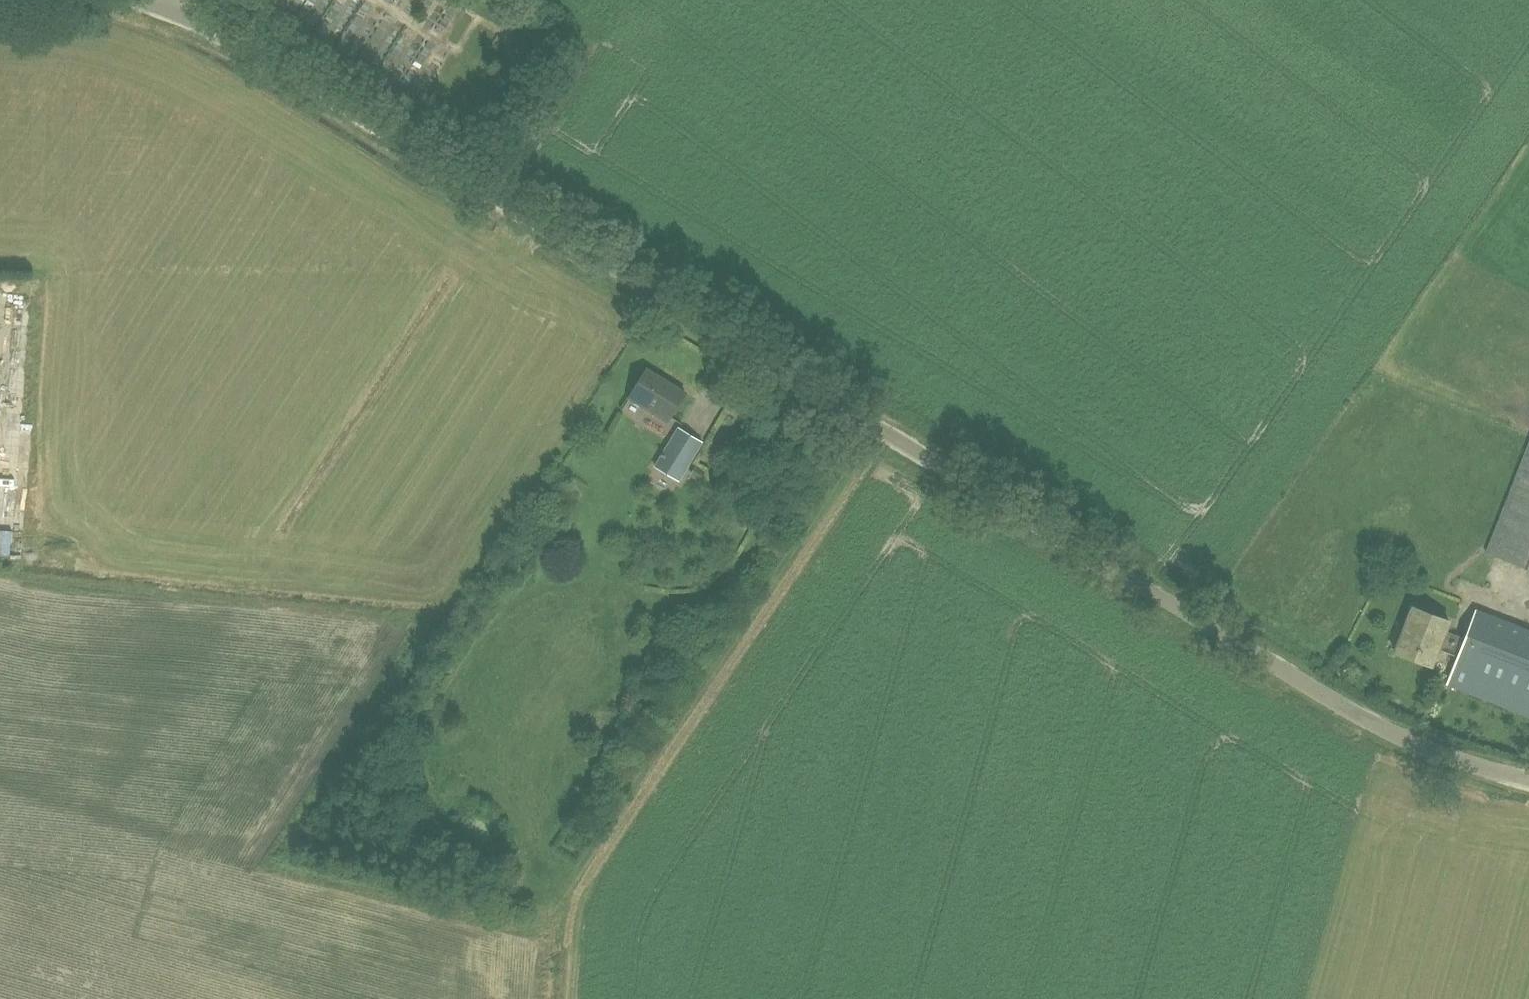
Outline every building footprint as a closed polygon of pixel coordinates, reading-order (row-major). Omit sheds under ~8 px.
[(648,369),(630,398),(669,421),(686,393),(648,369)] [(704,442),(680,427),(655,465),(679,480),(704,442)] [(1489,551),(1528,567),(1528,449),(1489,551)] [(1477,609),(1466,637),(1448,630),(1451,620),(1414,606),(1397,651),(1434,665),(1440,648),(1459,656),(1448,683),(1528,715),(1528,629),(1477,609)]
